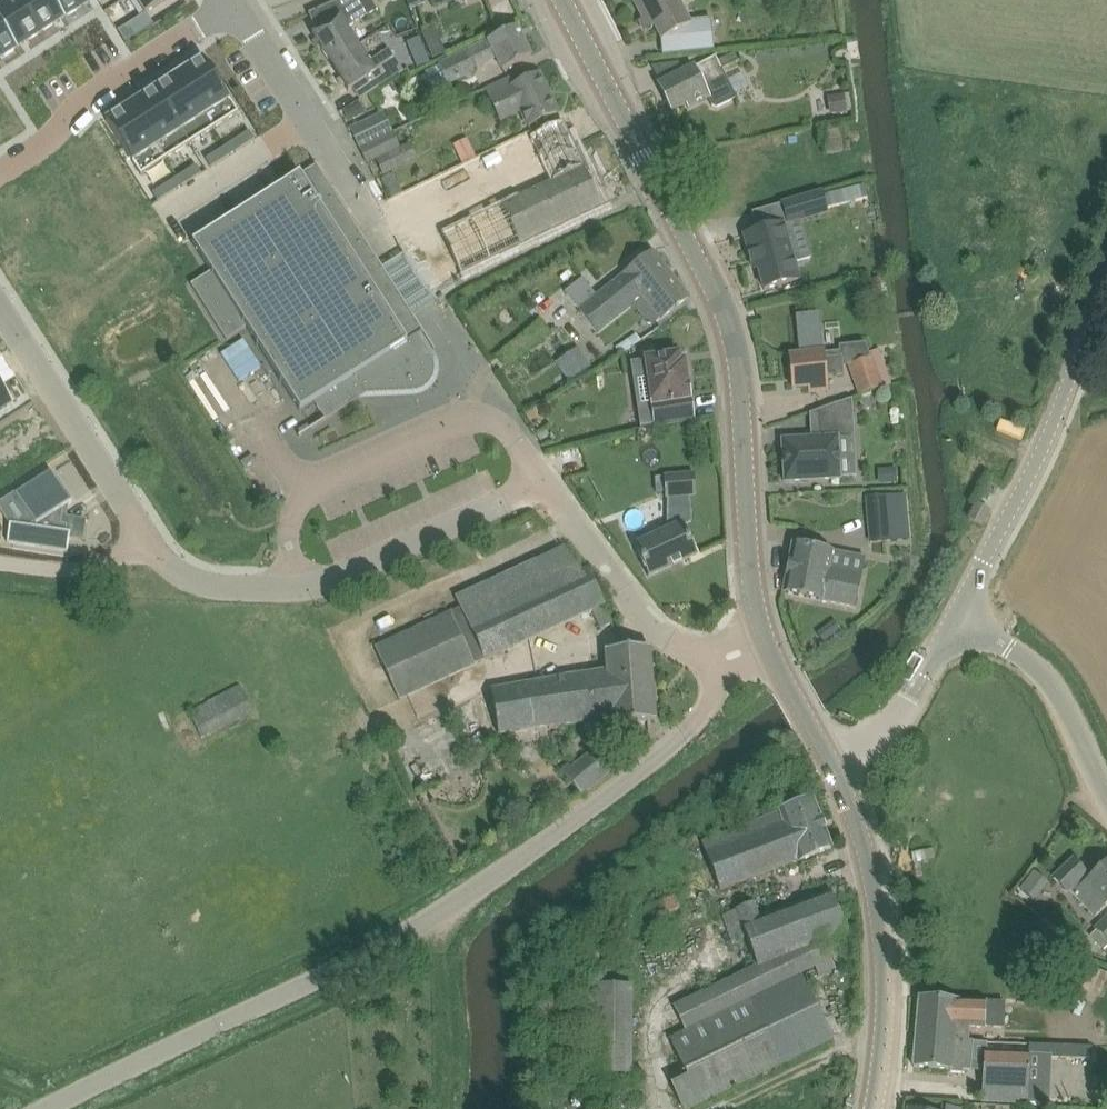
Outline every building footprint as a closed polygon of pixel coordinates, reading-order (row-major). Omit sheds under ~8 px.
[(18,47),(18,46),(17,45),(41,30),(21,0),(0,0),(0,19),(18,47)] [(41,30),(64,15),(65,16),(55,0),(21,0),(41,30)] [(65,16),(66,15),(65,14),(87,0),(55,0),(65,16)] [(145,14),(146,14),(147,14),(167,0),(137,0),(145,14)] [(358,45),(348,28),(364,17),(377,9),(371,0),(342,0),(329,5),(338,18),(312,34),(330,63),(358,45)] [(426,4),(425,0),(407,0),(411,9),(426,4)] [(709,18),(690,19),(679,0),(634,0),(644,19),(640,21),(641,22),(647,19),(652,28),(656,26),(663,40),(684,29),(686,53),(714,50),(709,18)] [(122,17),(116,7),(107,12),(114,22),(122,17)] [(145,14),(118,31),(125,43),(154,25),(147,14),(146,14),(145,14)] [(18,47),(0,19),(0,56),(16,46),(17,47),(18,47)] [(517,27),(497,37),(487,41),(487,40),(439,64),(450,85),(476,72),(475,70),(496,59),(502,71),(531,57),(517,27)] [(358,45),(330,63),(348,91),(368,79),(375,89),(403,72),(389,49),(369,62),(358,45)] [(689,108),(708,98),(713,106),(718,108),(737,99),(716,57),(679,76),(659,86),(672,111),(686,104),(689,108)] [(177,75),(212,130),(237,114),(202,59),(177,75)] [(520,114),(527,128),(558,112),(540,74),(515,86),(511,77),(485,89),(502,123),(520,114)] [(212,130),(177,75),(154,90),(189,145),(212,130)] [(154,90),(130,105),(165,160),(189,145),(154,90)] [(830,115),(848,113),(846,95),(828,98),(830,115)] [(165,160),(130,105),(105,121),(140,176),(165,160)] [(357,117),(352,107),(344,111),(349,121),(357,117)] [(359,148),(375,140),(393,133),(384,113),(350,129),(359,148)] [(442,234),(460,269),(462,273),(577,219),(603,207),(602,205),(585,169),(585,168),(584,167),(563,122),(543,132),(395,205),(415,245),(416,246),(442,234)] [(239,138),(244,146),(255,139),(250,131),(239,138)] [(368,163),(375,159),(400,147),(393,133),(361,149),(368,163)] [(233,153),(244,146),(239,138),(228,145),(233,153)] [(233,153),(228,145),(217,152),(222,160),(233,153)] [(479,162),(471,147),(457,154),(465,170),(479,162)] [(222,160),(217,152),(206,159),(211,167),(222,160)] [(382,267),(316,163),(314,164),(316,166),(301,175),(300,175),(193,244),(211,272),(191,285),(227,340),(247,327),(300,411),(314,402),(325,419),(311,428),(312,429),(367,394),(414,392),(419,391),(425,388),(431,382),(433,378),(435,371),(434,363),(433,359),(418,336),(424,332),(414,316),(438,301),(428,289),(460,269),(442,234),(416,246),(415,245),(404,252),(404,251),(402,252),(403,253),(382,267)] [(185,172),(190,180),(201,173),(196,165),(185,172)] [(174,179),(179,187),(190,180),(185,172),(174,179)] [(391,198),(404,193),(395,172),(382,178),(391,198)] [(179,187),(174,179),(163,186),(168,194),(179,187)] [(157,201),(168,194),(163,186),(152,193),(157,201)] [(865,186),(825,195),(828,207),(868,198),(865,186)] [(819,193),(780,204),(785,223),(824,213),(819,193)] [(783,224),(745,235),(755,270),(759,268),(765,290),(799,280),(783,224)] [(608,346),(642,318),(651,328),(661,319),(661,320),(689,298),(653,252),(597,296),(582,279),(564,292),(579,310),(608,346)] [(1050,290),(1065,296),(1069,285),(1050,277),(1046,288),(1050,290)] [(809,387),(810,393),(828,391),(827,377),(845,375),(843,357),(825,359),(825,354),(820,354),(818,330),(822,330),(820,314),(796,316),(800,356),(790,357),(793,388),(809,387)] [(556,360),(570,382),(594,366),(580,345),(556,360)] [(880,349),(869,353),(870,359),(850,365),(860,396),(893,385),(880,349)] [(690,401),(687,380),(689,379),(690,376),(688,365),(687,363),(686,363),(685,362),(680,363),(679,355),(632,362),(634,380),(649,378),(657,426),(687,421),(684,402),(690,401)] [(10,403),(0,387),(0,410),(10,403)] [(819,438),(783,440),(785,482),(841,479),(838,438),(855,437),(852,399),(818,411),(819,438)] [(879,484),(883,484),(898,483),(898,482),(897,468),(878,469),(879,484)] [(16,494),(34,522),(28,527),(11,524),(8,543),(69,552),(71,533),(68,532),(69,525),(63,524),(65,508),(72,503),(52,471),(16,494)] [(675,496),(697,495),(695,475),(664,477),(666,497),(675,496)] [(665,492),(664,477),(655,478),(657,493),(665,492)] [(872,543),(899,541),(896,511),(895,495),(869,497),(872,543)] [(982,526),(984,522),(989,511),(977,505),(970,520),(982,526)] [(89,538),(89,518),(79,518),(79,538),(89,538)] [(633,542),(649,577),(697,554),(682,520),(633,542)] [(834,552),(793,544),(783,593),(857,607),(860,591),(864,575),(831,568),(834,552)] [(399,700),(484,660),(604,605),(597,589),(582,571),(468,624),(460,608),(375,647),(399,700)] [(650,647),(606,651),(607,672),(494,691),(500,736),(607,721),(607,724),(656,721),(650,647)] [(203,738),(254,711),(241,686),(189,713),(203,738)] [(581,795),(612,770),(595,749),(572,768),(570,765),(562,771),(581,795)] [(799,862),(832,849),(813,799),(780,812),(779,812),(779,813),(702,842),(722,892),(799,862)] [(1106,903),(1106,863),(1093,876),(1074,855),(1052,876),(1067,894),(1070,891),(1093,916),(1106,903)] [(1034,869),(1020,888),(1034,897),(1047,878),(1034,869)] [(745,937),(757,968),(847,934),(831,892),(761,919),(754,902),(735,910),(735,911),(722,916),(733,942),(745,937)] [(680,908),(675,896),(650,906),(655,918),(680,908)] [(1060,937),(1064,933),(1047,917),(1043,922),(1060,937)] [(1096,928),(1106,939),(1106,918),(1096,928)] [(1077,987),(1091,993),(1092,991),(1100,994),(1106,979),(1106,974),(1087,965),(1077,987)] [(636,1073),(637,983),(601,982),(600,1073),(636,1073)] [(837,1046),(807,983),(672,1048),(690,1084),(673,1092),(682,1108),(706,1108),(837,1046)] [(985,1031),(985,1003),(958,1002),(958,1001),(920,997),(914,1066),(970,1072),(972,1042),(956,1041),(957,1026),(967,1027),(967,1030),(985,1031)] [(1093,1046),(1061,1045),(1060,1059),(1092,1060),(1093,1046)] [(1028,1103),(1029,1054),(985,1053),(983,1102),(1028,1103)]
